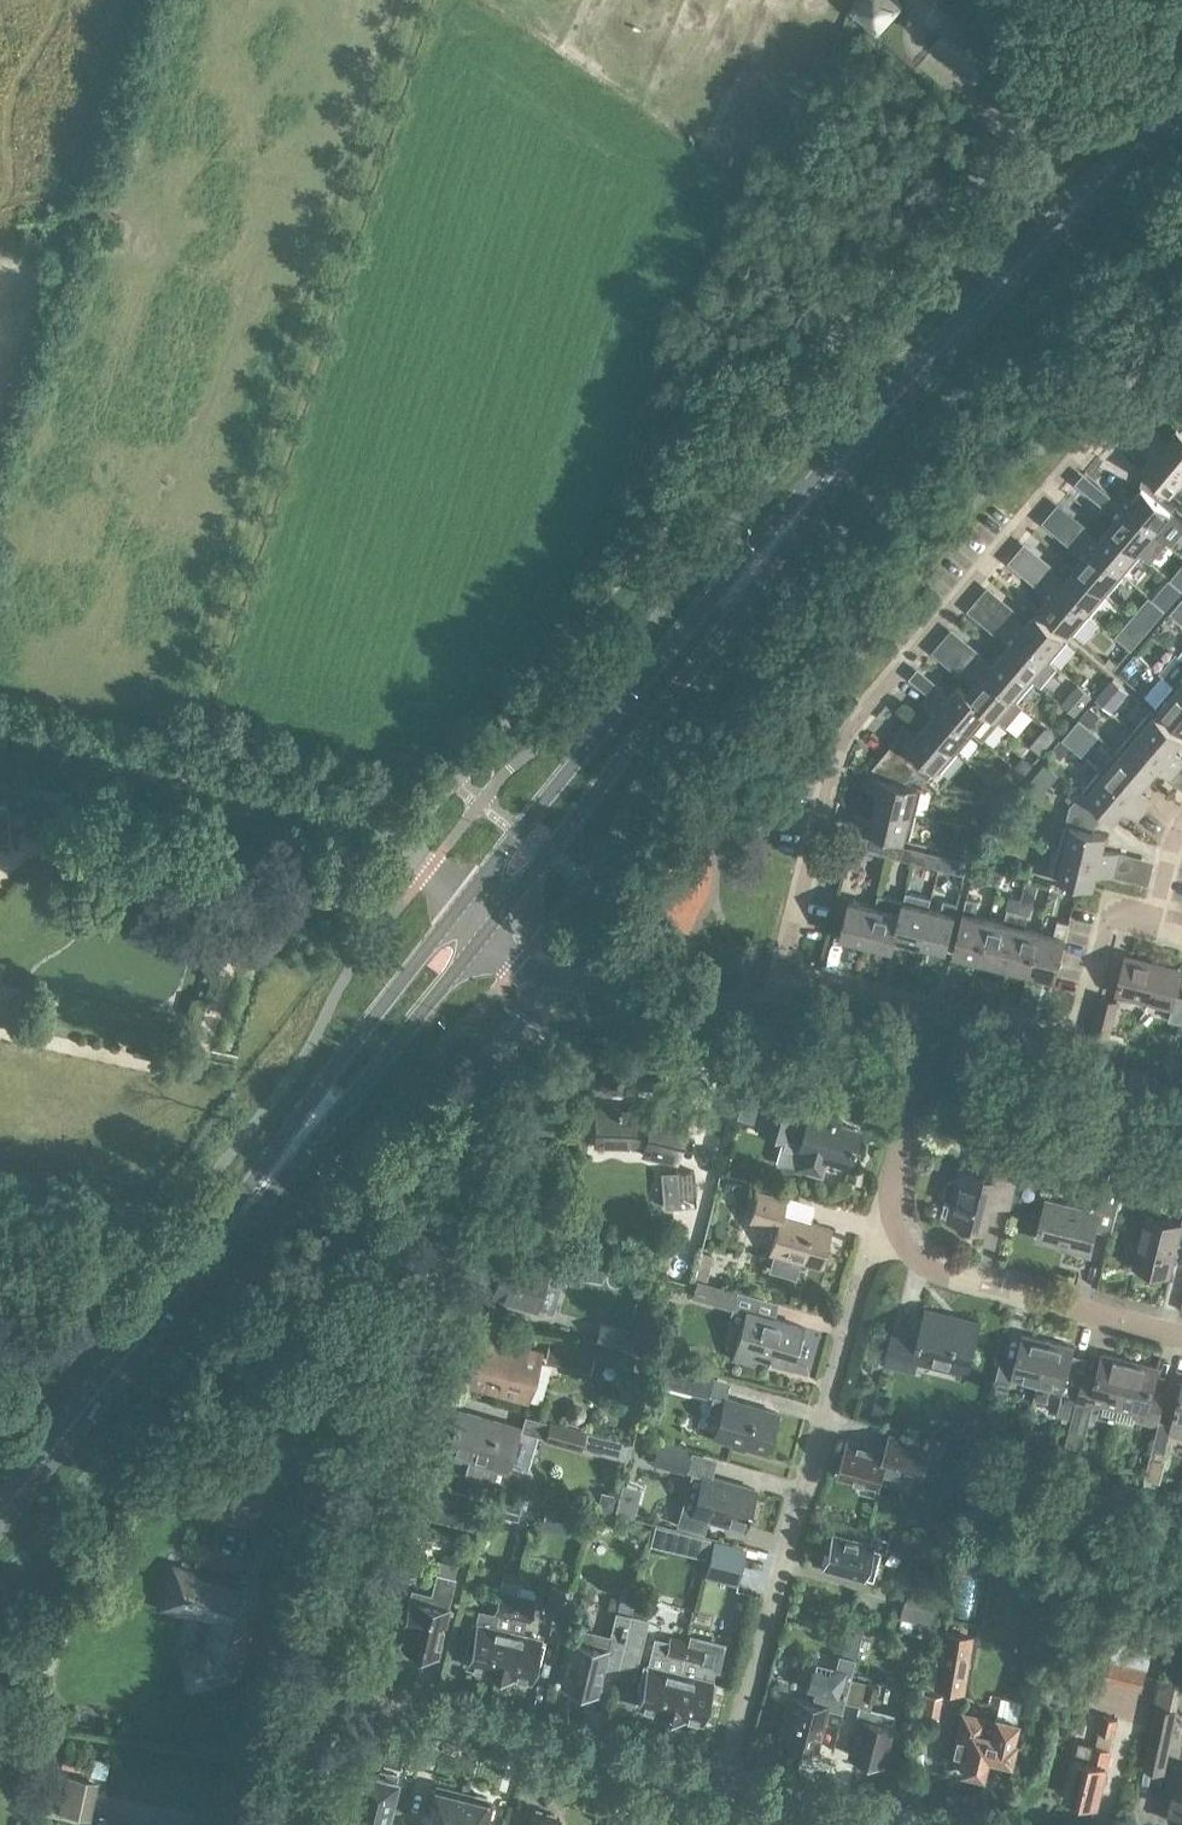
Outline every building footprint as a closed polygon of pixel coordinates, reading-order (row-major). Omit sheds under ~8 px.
[(956,17),(931,46),(976,82),(1000,54),(956,17)] [(1147,436),(1181,465),(1181,429),(1181,430),(1178,427),(1168,438),(1155,427),(1147,436)] [(1147,436),(1139,445),(1152,457),(1143,468),(1175,495),(1181,487),(1181,465),(1147,436)] [(1097,469),(1086,485),(1100,494),(1110,479),(1097,469)] [(1133,498),(1120,486),(1112,496),(1158,534),(1175,514),(1181,520),(1181,501),(1175,495),(1166,506),(1143,487),(1133,498)] [(1105,489),(1097,499),(1104,505),(1112,496),(1105,489)] [(1112,496),(1104,505),(1117,516),(1109,527),(1141,554),(1150,562),(1167,542),(1158,534),(1112,496)] [(1080,519),(1071,529),(1078,535),(1086,526),(1088,527),(1088,526),(1080,519)] [(1086,526),(1078,535),(1124,574),(1141,554),(1109,527),(1100,538),(1088,527),(1086,526)] [(1078,535),(1070,545),(1084,556),(1075,567),(1107,594),(1124,574),(1078,535)] [(1046,559),(1037,569),(1045,575),(1052,566),(1054,567),(1055,566),(1054,566),(1046,559)] [(1052,566),(1045,575),(1090,614),(1107,594),(1075,567),(1068,561),(1059,572),(1054,567),(1052,566)] [(1045,575),(1044,576),(1037,585),(1050,596),(1041,607),(1073,634),(1090,614),(1045,575)] [(1149,596),(1132,616),(1138,621),(1148,629),(1165,609),(1149,596)] [(1009,603),(998,615),(1005,621),(1013,612),(1015,614),(1017,610),(1009,603)] [(1013,612),(1005,621),(1051,660),(1068,640),(1036,613),(1026,624),(1015,614),(1013,612)] [(1005,621),(1004,623),(997,631),(1011,642),(1002,653),(1034,680),(1051,660),(1005,621)] [(1130,631),(1122,641),(1131,649),(1140,639),(1130,631)] [(993,664),(979,652),(972,661),(985,673),(1017,700),(1034,680),(1002,653),(993,664)] [(969,665),(964,671),(977,682),(969,692),(1001,720),(1017,700),(985,673),(972,661),(969,665)] [(1174,684),(1181,691),(1181,675),(1174,684)] [(1152,701),(1156,705),(1181,727),(1181,691),(1174,684),(1169,681),(1152,701)] [(937,684),(929,693),(975,732),(983,740),(996,726),(999,722),(1000,721),(1001,720),(969,692),(968,692),(959,684),(950,695),(937,684)] [(929,693),(927,695),(921,703),(934,714),(925,724),(958,752),(975,732),(929,693)] [(1091,705),(1081,717),(1088,724),(1098,712),(1091,705)] [(1134,731),(1180,770),(1181,767),(1181,756),(1174,749),(1181,740),(1181,736),(1151,710),(1134,731)] [(899,737),(890,748),(916,770),(927,779),(936,769),(940,772),(958,752),(925,724),(916,735),(903,724),(894,734),(899,737)] [(1134,731),(1117,751),(1150,778),(1159,768),(1172,779),(1180,770),(1134,731)] [(1048,746),(1038,736),(1030,744),(1041,754),(1048,746)] [(1061,738),(1051,750),(1061,757),(1070,746),(1061,738)] [(916,770),(890,748),(868,774),(865,773),(861,786),(879,790),(875,804),(916,814),(923,788),(909,784),(910,782),(907,781),(916,770)] [(1117,751),(1100,771),(1146,809),(1154,800),(1141,789),(1150,778),(1117,751)] [(1021,759),(1015,765),(1025,774),(1033,764),(1027,759),(1021,759)] [(1100,771),(1083,791),(1108,812),(1110,814),(1115,819),(1125,807),(1138,819),(1146,809),(1133,798),(1100,771)] [(1002,776),(996,783),(1007,794),(1014,786),(1002,776)] [(1066,823),(1060,849),(1101,859),(1118,864),(1120,859),(1121,852),(1104,848),(1108,834),(1093,830),(1100,821),(1108,812),(1083,791),(1071,806),(1066,823)] [(875,804),(872,817),(855,813),(852,825),(910,840),(916,814),(875,804)] [(9,838),(8,805),(0,805),(0,838),(9,838)] [(1011,820),(1001,812),(992,823),(1001,831),(1011,820)] [(889,855),(892,842),(854,833),(846,866),(860,870),(866,849),(889,855)] [(961,839),(958,852),(971,856),(975,842),(961,839)] [(892,842),(889,855),(913,861),(916,848),(892,842)] [(916,848),(913,861),(940,868),(943,855),(916,848)] [(1101,859),(1060,849),(1053,876),(1095,886),(1098,872),(1115,876),(1118,864),(1101,859)] [(1120,859),(1118,864),(1131,867),(1134,855),(1121,852),(1120,859)] [(943,855),(940,868),(964,874),(967,861),(943,855)] [(972,878),(999,884),(1002,870),(976,863),(972,878)] [(1118,864),(1115,876),(1128,879),(1131,867),(1118,864)] [(973,881),(971,896),(999,900),(1001,885),(973,881)] [(879,894),(878,901),(866,947),(885,952),(886,947),(894,949),(896,937),(895,937),(902,907),(904,900),(879,894)] [(1010,894),(1007,907),(1008,908),(1019,910),(1020,905),(1022,897),(1010,894)] [(866,947),(878,901),(852,895),(841,936),(849,938),(848,943),(866,947)] [(905,896),(904,900),(902,907),(895,937),(896,937),(902,939),(901,944),(920,949),(931,902),(905,896)] [(967,897),(964,912),(954,952),(959,953),(962,958),(979,962),(990,919),(976,915),(979,900),(967,897)] [(944,905),(931,902),(920,949),(938,954),(938,952),(943,953),(944,949),(947,950),(957,909),(958,903),(945,900),(944,905)] [(1031,907),(1020,905),(1019,910),(1029,913),(1031,907)] [(1005,922),(990,919),(979,962),(996,966),(1001,963),(1005,965),(1019,910),(1008,908),(1005,922)] [(1029,913),(1019,910),(1005,965),(1010,966),(1012,970),(1030,975),(1041,931),(1026,927),(1029,913)] [(1041,931),(1030,975),(1046,979),(1051,976),(1057,977),(1070,923),(1058,920),(1055,935),(1041,931)] [(1176,994),(1181,972),(1181,970),(1127,956),(1118,992),(1173,1006),(1176,994)] [(1102,996),(1092,1033),(1110,1038),(1120,1000),(1102,996)] [(794,1165),(822,1173),(826,1159),(849,1166),(860,1129),(840,1123),(841,1118),(811,1109),(811,1110),(798,1107),(803,1088),(775,1080),(761,1131),(801,1142),(794,1165)] [(677,1157),(687,1116),(655,1108),(654,1116),(635,1111),(622,1111),(622,1106),(619,1106),(619,1109),(599,1108),(598,1140),(635,1141),(636,1136),(648,1139),(646,1150),(677,1157)] [(947,1182),(944,1193),(947,1200),(954,1201),(950,1218),(985,1227),(991,1203),(1009,1207),(1012,1198),(1026,1140),(991,1131),(980,1173),(962,1169),(959,1180),(953,1178),(947,1182)] [(1114,1157),(1107,1188),(1118,1191),(1121,1192),(1122,1192),(1130,1161),(1114,1157)] [(697,1184),(682,1181),(676,1207),(691,1210),(697,1184)] [(1048,1199),(1038,1238),(1071,1246),(1070,1248),(1090,1253),(1096,1228),(1112,1232),(1122,1192),(1121,1192),(1118,1191),(1107,1188),(1094,1185),(1088,1209),(1048,1199)] [(832,1228),(783,1214),(787,1200),(760,1192),(752,1220),(778,1227),(771,1251),(776,1253),(771,1269),(796,1276),(801,1260),(821,1266),(832,1228)] [(1181,1229),(1181,1224),(1147,1215),(1135,1265),(1171,1273),(1181,1229)] [(695,1278),(696,1278),(707,1281),(714,1254),(702,1251),(695,1278)] [(505,1254),(494,1295),(536,1307),(537,1306),(543,1282),(560,1287),(561,1286),(565,1270),(566,1267),(557,1264),(547,1261),(545,1266),(505,1254)] [(581,1264),(559,1258),(557,1264),(566,1267),(565,1270),(577,1273),(578,1273),(580,1267),(581,1264)] [(578,1273),(577,1273),(577,1275),(601,1282),(603,1274),(580,1267),(578,1273)] [(739,1291),(707,1282),(697,1279),(692,1297),(734,1309),(739,1291)] [(792,1366),(804,1326),(748,1310),(735,1356),(756,1362),(759,1352),(769,1355),(768,1358),(792,1366)] [(927,1310),(921,1335),(895,1328),(886,1364),(916,1372),(919,1360),(969,1373),(979,1329),(950,1322),(952,1316),(927,1310)] [(600,1322),(595,1343),(629,1351),(634,1330),(600,1322)] [(1023,1333),(1014,1369),(1000,1365),(993,1393),(1008,1397),(1013,1377),(1038,1383),(1049,1340),(1023,1333)] [(469,1380),(527,1397),(540,1354),(481,1337),(469,1380)] [(1038,1383),(1039,1384),(1035,1398),(1048,1401),(1051,1387),(1065,1390),(1059,1415),(1073,1418),(1077,1404),(1083,1381),(1068,1377),(1076,1347),(1049,1340),(1038,1383)] [(597,1347),(576,1342),(570,1366),(592,1372),(597,1347)] [(1081,1388),(1077,1404),(1093,1409),(1099,1410),(1098,1415),(1116,1420),(1120,1404),(1131,1360),(1103,1353),(1098,1374),(1085,1371),(1083,1381),(1081,1388)] [(1159,1367),(1131,1360),(1120,1404),(1138,1409),(1136,1419),(1158,1425),(1160,1418),(1167,1391),(1154,1388),(1159,1367)] [(709,1395),(714,1376),(714,1375),(661,1361),(656,1382),(708,1396),(709,1395)] [(895,1387),(890,1411),(902,1413),(907,1390),(895,1387)] [(1171,1432),(1181,1435),(1181,1431),(1181,1389),(1174,1423),(1171,1432)] [(714,1394),(709,1411),(722,1415),(715,1437),(767,1452),(778,1413),(727,1398),(714,1394)] [(448,1435),(442,1454),(462,1460),(463,1455),(470,1457),(508,1468),(509,1464),(520,1468),(530,1434),(518,1431),(519,1428),(461,1411),(454,1437),(448,1435)] [(1128,1437),(1131,1426),(1097,1416),(1094,1427),(1128,1437)] [(550,1419),(550,1421),(546,1438),(545,1439),(582,1449),(582,1448),(587,1431),(587,1429),(550,1419)] [(587,1431),(582,1448),(602,1453),(606,1436),(587,1431)] [(844,1457),(840,1468),(843,1469),(842,1473),(863,1479),(860,1490),(875,1495),(878,1484),(879,1484),(885,1467),(894,1469),(923,1478),(933,1445),(890,1432),(885,1450),(873,1446),(872,1449),(851,1443),(846,1457),(844,1457)] [(1151,1455),(1145,1478),(1150,1479),(1161,1482),(1163,1472),(1166,1460),(1167,1459),(1164,1458),(1169,1440),(1156,1436),(1151,1455)] [(658,1441),(652,1463),(686,1473),(692,1451),(658,1441)] [(954,1447),(951,1458),(962,1461),(965,1450),(954,1447)] [(470,1457),(465,1475),(498,1485),(526,1493),(527,1492),(533,1471),(520,1468),(509,1464),(508,1468),(470,1457)] [(704,1474),(694,1509),(683,1505),(677,1525),(706,1533),(709,1519),(744,1529),(748,1516),(749,1516),(751,1511),(750,1511),(756,1489),(704,1474)] [(436,1486),(428,1517),(472,1527),(479,1497),(436,1486)] [(524,1496),(497,1490),(491,1513),(519,1519),(524,1496)] [(602,1491),(598,1507),(613,1511),(617,1495),(602,1491)] [(548,1501),(543,1521),(572,1528),(577,1508),(548,1501)] [(675,1531),(674,1530),(655,1526),(651,1544),(671,1549),(675,1531)] [(982,1530),(973,1538),(973,1546),(979,1555),(988,1555),(996,1548),(997,1540),(992,1532),(982,1530)] [(871,1541),(853,1536),(853,1539),(834,1534),(825,1566),(864,1576),(864,1575),(874,1577),(881,1549),(887,1550),(887,1549),(936,1562),(939,1550),(873,1533),(871,1541)] [(712,1559),(707,1577),(738,1585),(743,1566),(712,1559)] [(441,1561),(438,1574),(456,1578),(459,1565),(441,1561)] [(409,1625),(404,1646),(437,1654),(443,1627),(445,1628),(449,1609),(448,1609),(456,1578),(438,1574),(430,1605),(411,1600),(405,1624),(409,1625)] [(184,1576),(176,1602),(189,1606),(219,1614),(210,1645),(185,1651),(192,1682),(235,1672),(252,1612),(269,1603),(258,1582),(240,1592),(197,1580),(184,1576)] [(909,1580),(899,1617),(931,1626),(942,1589),(909,1580)] [(570,1589),(552,1585),(545,1614),(563,1618),(570,1589)] [(473,1645),(469,1664),(500,1672),(519,1594),(504,1590),(500,1589),(494,1613),(498,1614),(495,1626),(496,1626),(496,1629),(476,1624),(474,1623),(469,1644),(473,1645)] [(519,1594),(500,1672),(531,1679),(536,1659),(540,1661),(545,1640),(523,1635),(523,1633),(524,1633),(527,1621),(531,1622),(536,1598),(535,1598),(519,1594)] [(947,1595),(943,1620),(965,1623),(969,1598),(947,1595)] [(568,1669),(563,1687),(596,1695),(601,1672),(603,1672),(604,1668),(617,1671),(621,1655),(622,1651),(631,1616),(618,1612),(610,1644),(609,1648),(573,1639),(570,1639),(563,1668),(568,1669)] [(631,1616),(622,1651),(641,1656),(649,1620),(631,1616)] [(1120,1620),(1112,1658),(1132,1663),(1149,1667),(1159,1623),(1136,1618),(1135,1623),(1120,1620)] [(970,1634),(944,1630),(936,1685),(961,1689),(970,1634)] [(645,1686),(640,1705),(671,1713),(681,1672),(684,1660),(689,1639),(670,1635),(670,1636),(667,1648),(665,1648),(653,1645),(647,1666),(645,1665),(640,1685),(645,1686)] [(681,1672),(671,1713),(702,1720),(707,1701),(711,1702),(716,1682),(711,1681),(714,1668),(702,1665),(707,1644),(689,1639),(684,1660),(681,1672)] [(853,1639),(849,1655),(856,1657),(861,1641),(853,1639)] [(794,1698),(784,1738),(788,1739),(790,1742),(797,1744),(799,1742),(816,1746),(821,1725),(824,1726),(829,1707),(830,1707),(832,1697),(846,1701),(853,1678),(852,1678),(857,1657),(856,1657),(849,1655),(839,1653),(835,1667),(821,1663),(815,1688),(815,1690),(812,1702),(794,1698)] [(1112,1658),(1106,1680),(1127,1685),(1132,1663),(1112,1658)] [(866,1681),(862,1697),(873,1699),(876,1700),(880,1685),(879,1685),(866,1681)] [(1158,1705),(1144,1766),(1165,1770),(1178,1709),(1158,1705)] [(854,1734),(850,1754),(882,1762),(891,1724),(890,1724),(893,1714),(870,1708),(862,1706),(860,1716),(856,1715),(852,1734),(854,1734)] [(959,1724),(953,1747),(958,1748),(954,1763),(962,1765),(961,1769),(965,1770),(965,1773),(977,1776),(980,1774),(983,1774),(987,1759),(1010,1764),(1016,1741),(1014,1741),(1018,1722),(994,1715),(993,1717),(987,1715),(970,1711),(966,1726),(959,1724)] [(1103,1713),(1099,1731),(1100,1731),(1114,1734),(1115,1734),(1116,1734),(1120,1717),(1115,1716),(1103,1713)] [(1076,1755),(1066,1794),(1097,1802),(1107,1763),(1110,1748),(1096,1744),(1094,1744),(1080,1740),(1076,1755)] [(1174,1764),(1166,1800),(1175,1802),(1171,1820),(1181,1823),(1181,1766),(1174,1764)] [(396,1778),(397,1774),(380,1770),(379,1774),(362,1770),(357,1789),(353,1788),(351,1794),(356,1795),(350,1820),(369,1824),(387,1824),(398,1779),(396,1778)] [(56,1810),(87,1817),(96,1780),(64,1773),(56,1810)] [(421,1824),(454,1824),(462,1795),(447,1792),(448,1788),(437,1785),(436,1789),(431,1787),(421,1824)] [(454,1824),(486,1824),(492,1803),(487,1802),(488,1798),(477,1795),(476,1799),(462,1795),(454,1824)] [(560,1819),(557,1818),(555,1814),(547,1812),(544,1815),(534,1812),(531,1824),(558,1824),(560,1819)] [(134,1820),(108,1814),(105,1824),(133,1824),(134,1820)]
